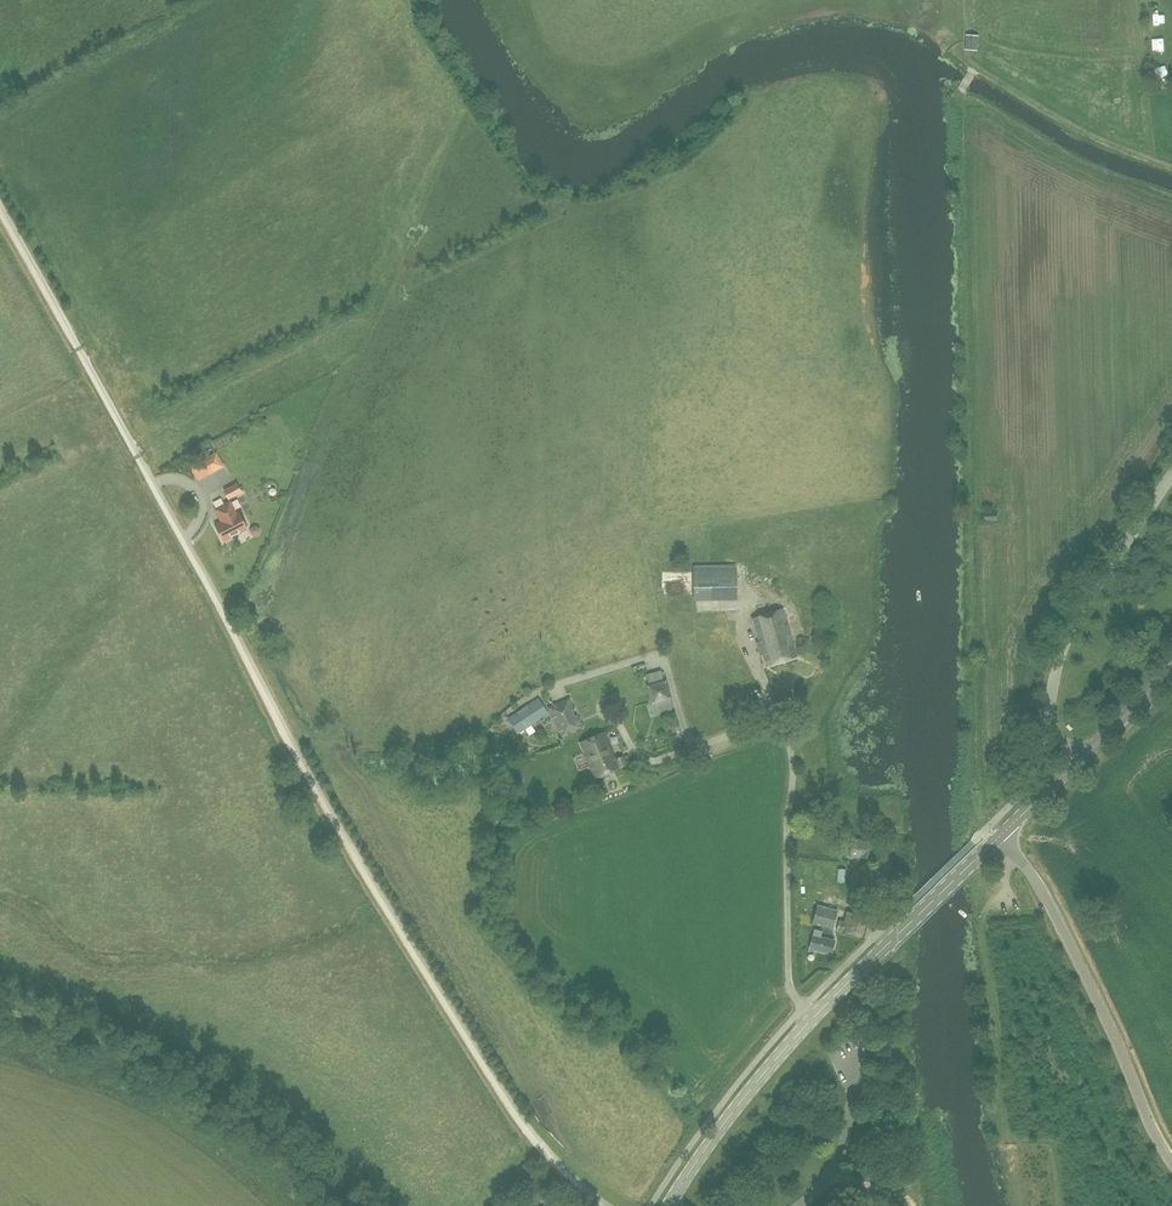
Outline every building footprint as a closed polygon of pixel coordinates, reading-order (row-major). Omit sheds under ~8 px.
[(222,465),(216,454),(192,466),(198,478),(222,465)] [(228,499),(241,492),(236,483),(224,490),(228,499)] [(236,514),(230,501),(215,509),(221,522),(215,525),(223,541),(247,528),(238,513),(236,514)] [(983,509),(983,520),(997,519),(996,509),(983,509)] [(693,601),(737,600),(736,564),(693,565),(693,601)] [(796,656),(781,607),(750,617),(757,640),(755,641),(758,651),(760,650),(765,665),(796,656)] [(658,671),(645,675),(656,713),(672,709),(660,671),(658,671)] [(574,715),(572,709),(575,708),(569,696),(548,707),(561,737),(583,727),(578,714),(574,715)] [(531,725),(548,713),(538,698),(508,718),(518,733),(530,724),(531,725)] [(777,728),(768,728),(768,736),(776,736),(777,728)] [(616,759),(604,731),(580,741),(595,778),(624,766),(621,757),(616,759)] [(873,859),(875,841),(851,838),(850,856),(873,859)] [(833,929),(838,910),(817,904),(811,924),(833,929)] [(860,937),(866,916),(847,911),(844,921),(840,920),(837,930),(860,937)] [(814,930),(809,948),(831,953),(834,941),(820,937),(822,932),(814,930)] [(547,1102),(536,1107),(544,1124),(555,1118),(547,1102)] [(537,1202),(542,1195),(532,1189),(527,1195),(537,1202)]
